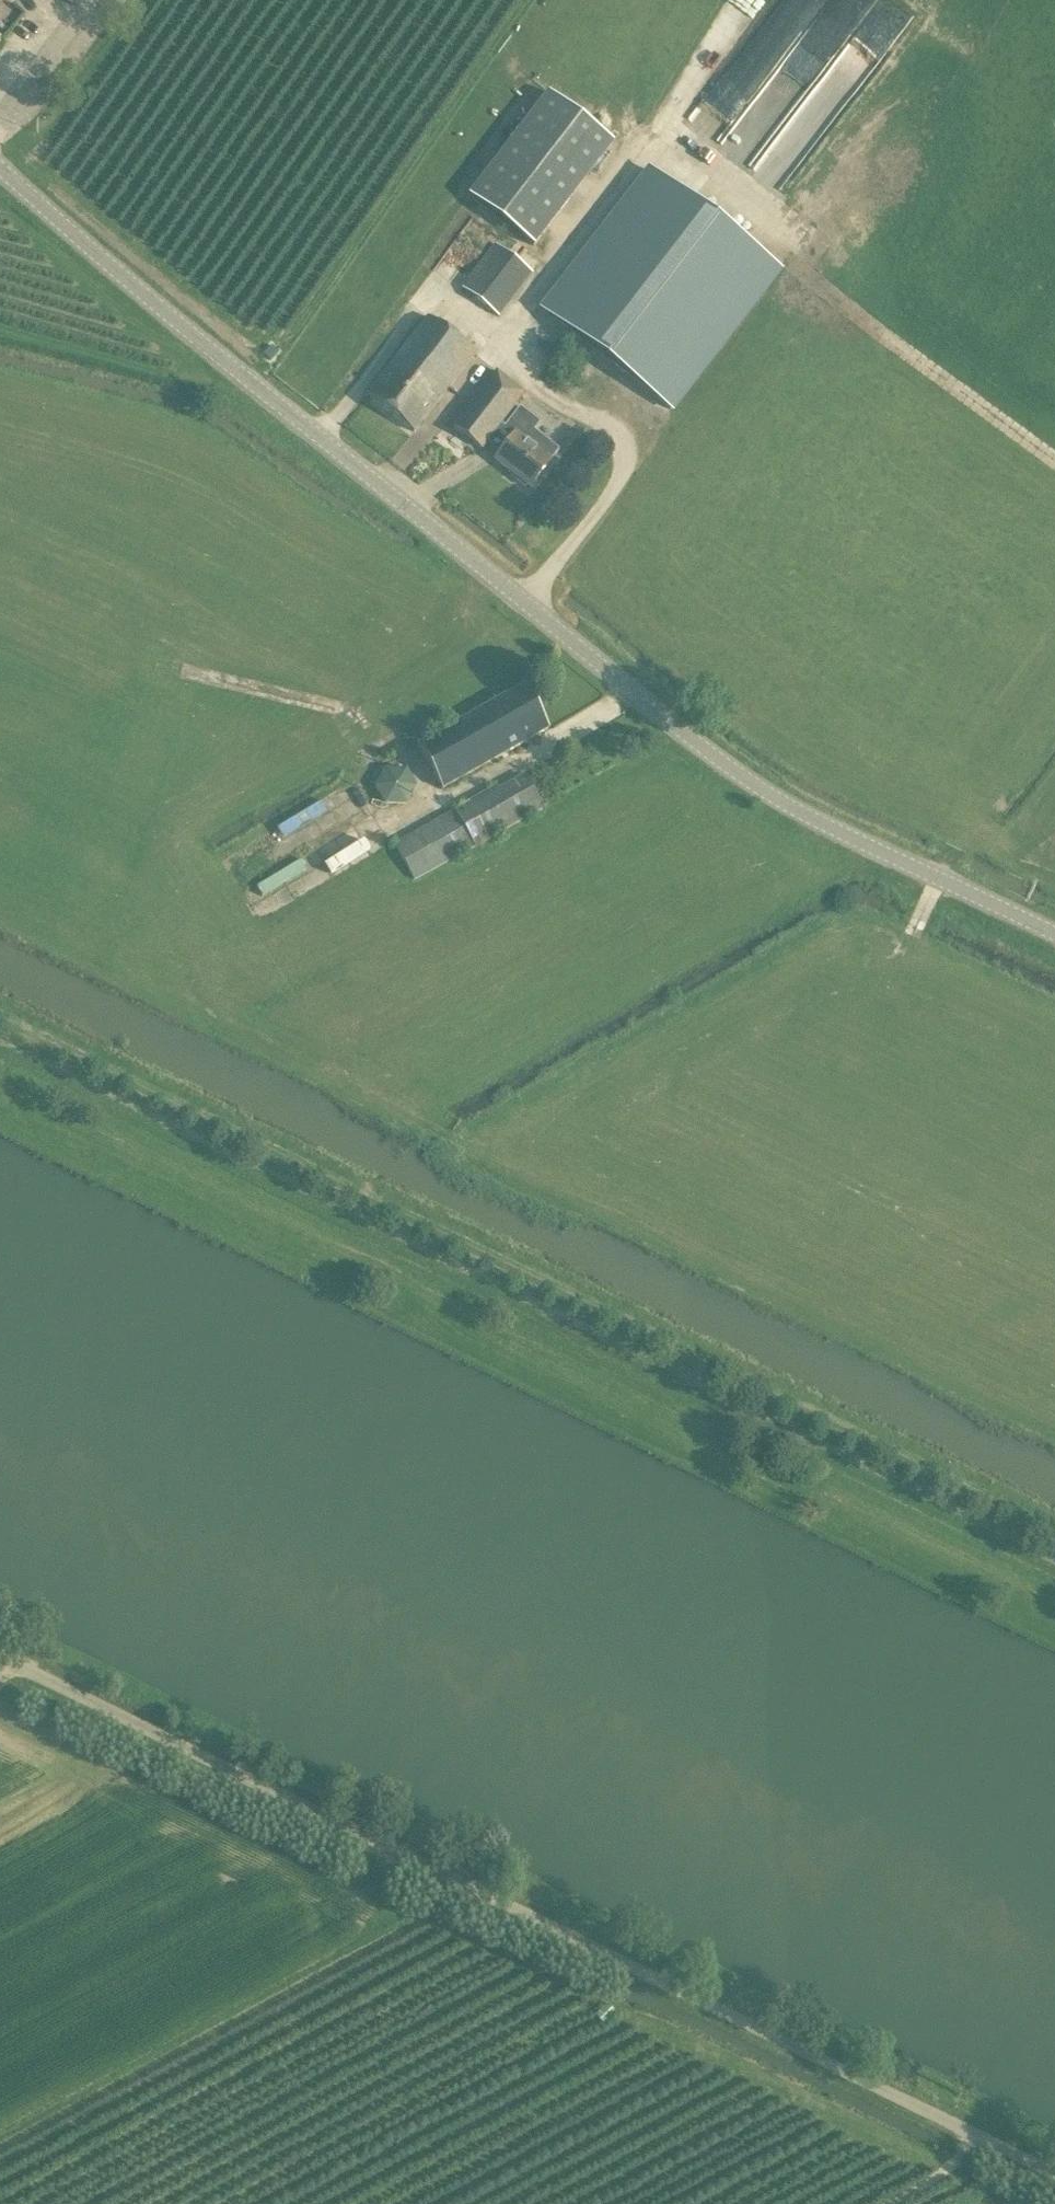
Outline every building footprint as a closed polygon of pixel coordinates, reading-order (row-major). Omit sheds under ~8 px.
[(822,15),(840,26),(855,0),(827,0),(830,2),(822,15)] [(803,171),(910,11),(895,1),(882,21),(888,25),(875,44),(861,34),(779,155),(803,171)] [(781,68),(778,83),(800,89),(803,77),(790,74),(791,70),(781,68)] [(549,93),(469,197),(533,246),(613,143),(549,93)] [(601,355),(708,216),(651,172),(544,312),(601,355)] [(498,317),(531,274),(495,246),(462,289),(498,317)] [(414,432),(473,354),(427,319),(368,397),(414,432)] [(481,449),(523,393),(497,373),(454,428),(481,449)] [(505,427),(515,436),(496,461),(530,488),(560,449),(535,430),(541,423),(520,407),(505,427)] [(443,789),(548,729),(524,686),(419,747),(443,789)] [(411,803),(416,770),(384,765),(379,798),(411,803)] [(496,787),(455,810),(394,844),(414,881),(476,846),(543,808),(524,776),(499,790),(496,787)]
